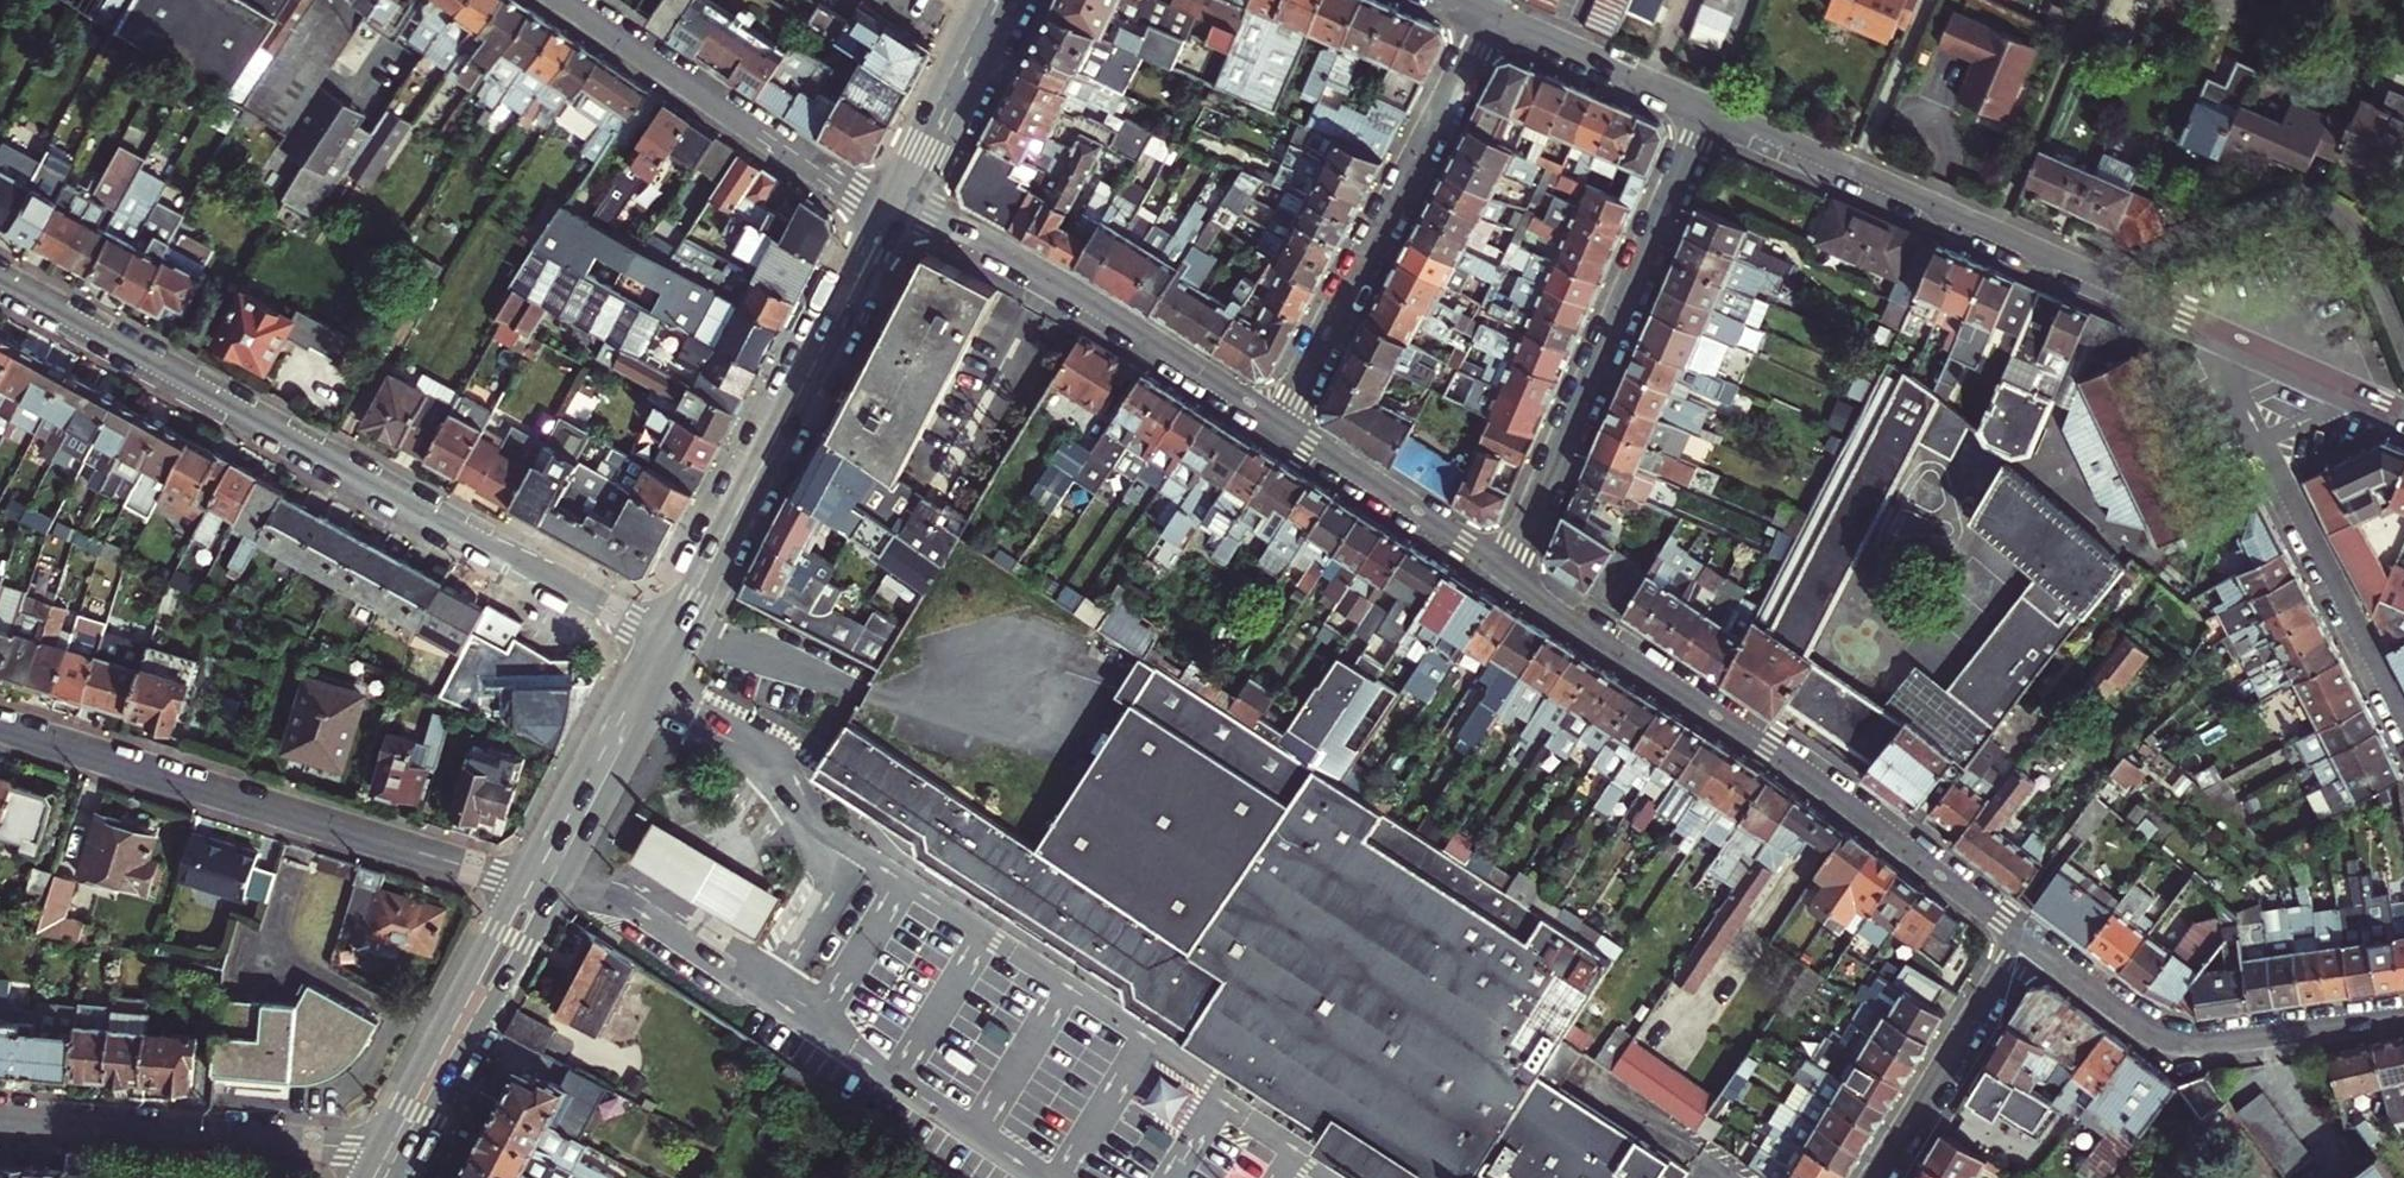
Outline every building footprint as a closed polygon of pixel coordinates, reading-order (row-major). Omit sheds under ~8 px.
[(94,17),(114,29),(132,0),(104,0),(94,17)] [(114,29),(224,96),(287,0),(262,0),(256,10),(239,0),(132,0),(114,29)] [(224,96),(242,106),(284,132),(310,92),(317,82),(364,11),(366,8),(354,0),(287,0),(224,96)] [(256,10),(262,0),(239,0),(256,10)] [(366,8),(372,0),(354,0),(366,8)] [(366,8),(364,11),(381,22),(382,23),(397,0),(372,0),(366,8)] [(409,41),(424,50),(458,0),(428,0),(403,37),(409,41)] [(495,0),(458,0),(424,50),(419,59),(435,70),(453,44),(462,50),(495,0)] [(525,6),(516,0),(495,0),(462,50),(449,70),(457,76),(454,79),(471,90),(482,72),(525,6)] [(653,19),(675,34),(699,0),(647,0),(645,3),(658,12),(653,19)] [(763,94),(794,50),(721,0),(699,0),(675,34),(763,94)] [(1145,54),(1215,86),(1216,85),(1231,50),(1210,41),(1196,35),(1193,41),(1164,28),(1146,20),(1145,24),(1141,34),(1124,27),(1122,31),(1112,27),(1118,12),(1091,0),(1060,0),(1054,14),(1145,54)] [(1164,28),(1175,3),(1169,0),(1091,0),(1118,12),(1145,24),(1146,20),(1164,28)] [(1175,3),(1219,22),(1239,30),(1248,8),(1228,0),(1169,0),(1175,3)] [(1287,0),(1252,0),(1248,8),(1239,30),(1231,50),(1216,85),(1215,86),(1219,87),(1232,93),(1243,98),(1287,0)] [(1248,8),(1252,0),(1228,0),(1248,8)] [(1243,98),(1279,114),(1310,43),(1329,0),(1287,0),(1243,98)] [(1365,0),(1329,0),(1310,43),(1325,51),(1304,96),(1320,103),(1331,76),(1365,0)] [(1393,5),(1381,0),(1365,0),(1331,76),(1348,85),(1355,88),(1370,56),(1393,5)] [(1556,11),(1561,0),(1530,0),(1556,11)] [(1606,0),(1597,0),(1593,10),(1623,23),(1629,10),(1606,0)] [(1629,10),(1633,0),(1606,0),(1629,10)] [(1656,0),(1633,0),(1629,10),(1658,24),(1666,5),(1656,0)] [(1708,3),(1737,16),(1744,0),(1709,0),(1708,3)] [(1832,8),(1841,12),(1842,20),(1856,26),(1861,22),(1895,36),(1903,20),(1911,23),(1921,0),(1836,0),(1832,8)] [(2218,20),(2238,26),(2249,0),(2227,0),(2221,15),(2218,20)] [(2290,4),(2326,15),(2332,0),(2276,0),(2290,4)] [(934,49),(864,4),(853,21),(821,1),(809,21),(847,45),(913,87),(934,49)] [(1708,3),(1700,20),(1730,33),(1737,16),(1708,3)] [(1387,81),(1419,17),(1393,5),(1370,56),(1384,62),(1377,76),(1387,81)] [(550,23),(525,6),(482,72),(493,79),(478,102),(488,108),(480,120),(485,123),(503,94),(515,77),(550,23)] [(1623,23),(1593,10),(1586,25),(1616,38),(1623,23)] [(2042,47),(1959,11),(1944,46),(1980,61),(1963,100),(2010,120),(2042,47)] [(1038,42),(1036,47),(1128,92),(1145,54),(1054,14),(1038,42)] [(1387,81),(1379,98),(1411,112),(1448,41),(1442,27),(1419,17),(1387,81)] [(1730,33),(1700,20),(1692,39),(1723,51),(1730,33)] [(1239,30),(1219,22),(1210,41),(1231,50),(1239,30)] [(573,39),(550,23),(515,77),(525,84),(515,101),(526,109),(573,39)] [(595,53),(573,39),(526,109),(519,120),(541,135),(564,100),(595,53)] [(860,160),(875,157),(894,121),(848,91),(843,100),(829,91),(824,99),(807,88),(812,77),(826,85),(838,90),(840,86),(831,80),(837,66),(799,42),(794,50),(763,94),(860,160)] [(840,86),(848,91),(894,121),(913,87),(847,45),(837,66),(831,80),(840,86)] [(1024,68),(1075,92),(1118,113),(1128,92),(1036,47),(1024,68)] [(644,87),(595,53),(564,100),(599,122),(580,151),(595,161),(644,87)] [(1519,152),(1526,136),(1550,75),(1519,62),(1504,63),(1470,127),(1519,152)] [(1002,110),(1077,146),(1085,131),(1107,142),(1142,159),(1149,148),(1158,132),(1129,118),(1122,131),(1083,114),(1079,116),(1066,110),(1075,92),(1024,68),(1002,110)] [(2185,140),(2224,156),(2246,106),(2257,80),(2236,71),(2225,96),(2207,88),(2185,140)] [(1550,75),(1526,136),(1538,141),(1530,158),(1539,162),(1546,146),(1552,132),(1573,85),(1550,75)] [(1348,106),(1355,88),(1348,85),(1331,76),(1320,103),(1398,138),(1411,112),(1379,98),(1371,115),(1348,106)] [(525,84),(515,77),(503,94),(515,101),(525,84)] [(310,92),(355,121),(362,111),(317,82),(310,92)] [(1598,96),(1573,85),(1552,132),(1566,138),(1560,152),(1546,146),(1539,162),(1559,170),(1565,173),(1568,166),(1577,144),(1598,96)] [(1232,93),(1219,87),(1216,96),(1228,102),(1232,93)] [(2366,98),(2359,113),(2343,151),(2394,172),(2403,148),(2403,92),(2395,88),(2386,107),(2366,98)] [(371,131),(355,121),(310,92),(284,132),(279,140),(307,157),(284,199),(315,216),(344,173),(371,131)] [(1595,167),(1621,105),(1598,96),(1577,144),(1588,148),(1579,170),(1568,166),(1565,173),(1567,174),(1582,181),(1584,175),(1591,178),(1595,167)] [(216,99),(208,116),(227,127),(235,110),(216,99)] [(657,181),(679,146),(684,149),(681,154),(700,165),(718,137),(668,103),(605,200),(592,219),(605,226),(642,171),(657,181)] [(1398,138),(1320,103),(1309,127),(1386,161),(1398,138)] [(2329,156),(2339,160),(2343,151),(2359,113),(2337,104),(2331,118),(2296,103),(2287,124),(2246,106),(2224,156),(2242,164),(2267,174),(2276,153),(2293,161),(2313,169),(2320,152),(2329,156)] [(1224,137),(1234,116),(1207,105),(1198,126),(1224,137)] [(1617,177),(1624,163),(1644,115),(1621,105),(1595,167),(1617,177)] [(369,183),(409,125),(386,109),(371,131),(344,173),(351,178),(354,174),(369,183)] [(1002,110),(986,141),(1026,161),(1035,144),(1070,161),(1077,146),(1002,110)] [(1663,123),(1644,115),(1624,163),(1638,169),(1632,183),(1617,177),(1610,193),(1638,206),(1668,137),(1663,123)] [(1302,124),(1294,143),(1376,179),(1386,161),(1309,127),(1302,124)] [(1470,127),(1458,150),(1507,176),(1519,152),(1470,127)] [(1050,200),(1073,210),(1107,142),(1085,131),(1077,146),(1070,161),(1061,178),(1050,200)] [(1158,132),(1149,148),(1170,159),(1180,143),(1158,132)] [(85,270),(108,228),(98,222),(114,193),(124,198),(141,168),(152,147),(125,133),(91,195),(59,256),(85,270)] [(724,181),(742,153),(718,137),(700,165),(724,181)] [(1061,178),(1026,161),(986,141),(962,186),(965,203),(1030,238),(1041,217),(1036,214),(1045,198),(1050,200),(1061,178)] [(1294,143),(1285,164),(1366,198),(1376,179),(1294,143)] [(2099,173),(2084,209),(2090,211),(2087,219),(2122,235),(2127,248),(2169,232),(2155,195),(2137,188),(2148,163),(2111,147),(2099,173)] [(2099,173),(2046,149),(2026,193),(2040,199),(2054,196),(2067,202),(2063,209),(2073,213),(2076,205),(2084,209),(2099,173)] [(1495,199),(1507,176),(1458,150),(1446,174),(1495,199)] [(724,181),(714,197),(739,211),(823,257),(838,230),(834,216),(808,198),(805,205),(793,199),(789,206),(800,213),(796,220),(751,194),(766,169),(742,153),(724,181)] [(1534,174),(1544,179),(1553,183),(1559,170),(1539,162),(1534,174)] [(0,163),(0,224),(5,226),(30,180),(0,163)] [(1285,164),(1276,184),(1356,217),(1366,198),(1285,164)] [(85,270),(110,283),(156,198),(166,181),(141,168),(124,198),(108,228),(85,270)] [(808,198),(766,169),(751,194),(796,220),(800,213),(789,206),(793,199),(805,205),(808,198)] [(32,241),(60,190),(66,179),(48,170),(44,176),(35,171),(30,180),(5,226),(32,241)] [(1565,173),(1559,170),(1553,183),(1561,186),(1567,174),(1565,173)] [(1081,265),(1100,278),(1149,195),(1152,191),(1138,183),(1142,175),(1135,171),(1118,201),(1114,208),(1106,222),(1081,265)] [(1245,171),(1236,186),(1256,196),(1266,180),(1245,171)] [(1446,174),(1434,196),(1481,221),(1494,224),(1497,212),(1515,217),(1518,206),(1495,199),(1446,174)] [(1583,197),(1580,207),(1628,229),(1638,206),(1610,193),(1588,183),(1582,181),(1567,174),(1561,186),(1583,197)] [(1540,189),(1548,193),(1553,183),(1544,179),(1540,189)] [(549,230),(539,246),(764,366),(787,323),(645,248),(605,226),(592,219),(605,200),(592,192),(580,184),(566,205),(549,230)] [(1356,217),(1276,184),(1267,202),(1344,242),(1356,217)] [(1244,214),(1256,196),(1236,186),(1225,203),(1244,214)] [(32,241),(59,256),(91,195),(76,187),(71,195),(60,190),(32,241)] [(1544,202),(1548,193),(1540,189),(1536,198),(1544,202)] [(1114,208),(1118,201),(1100,190),(1096,199),(1114,208)] [(1149,195),(1100,278),(1119,290),(1147,243),(1157,225),(1169,206),(1149,195)] [(1481,221),(1434,196),(1423,218),(1471,244),(1501,257),(1504,250),(1491,243),(1497,231),(1510,234),(1509,239),(1515,241),(1524,244),(1529,234),(1521,231),(1494,224),(1481,221)] [(1628,229),(1580,207),(1559,197),(1554,210),(1574,219),(1570,231),(1618,252),(1628,229)] [(156,198),(110,283),(138,298),(169,241),(176,229),(184,214),(156,198)] [(549,230),(566,205),(555,198),(538,223),(549,230)] [(1066,223),(1073,210),(1050,200),(1045,198),(1036,214),(1041,217),(1030,238),(1058,253),(1072,226),(1066,223)] [(1536,198),(1530,210),(1539,213),(1544,202),(1536,198)] [(1924,237),(1839,200),(1820,243),(1902,277),(1893,297),(1915,307),(1941,250),(1922,241),(1924,237)] [(1177,237),(1166,255),(1138,302),(1154,313),(1196,248),(1185,241),(1188,234),(1193,237),(1210,206),(1200,201),(1177,237)] [(1267,202),(1257,221),(1272,230),(1332,265),(1344,242),(1267,202)] [(1244,214),(1225,203),(1216,218),(1234,230),(1244,214)] [(2073,213),(2081,217),(2084,209),(2076,205),(2073,213)] [(1691,234),(1785,276),(1792,279),(1799,264),(1766,249),(1771,236),(1703,206),(1691,234)] [(2090,211),(2084,209),(2081,217),(2087,219),(2090,211)] [(1530,210),(1526,219),(1534,223),(1537,216),(1539,213),(1530,210)] [(823,257),(739,211),(727,234),(743,243),(740,249),(766,263),(759,276),(801,298),(823,257)] [(1078,230),(1072,226),(1058,253),(1081,265),(1106,222),(1088,212),(1078,230)] [(1216,218),(1196,248),(1154,313),(1186,333),(1211,294),(1202,288),(1218,262),(1228,268),(1247,238),(1234,230),(1216,218)] [(1413,238),(1476,272),(1496,282),(1496,281),(1501,271),(1504,266),(1468,248),(1471,244),(1423,218),(1413,238)] [(1564,244),(1559,256),(1607,277),(1618,252),(1570,231),(1541,218),(1536,232),(1564,244)] [(1521,231),(1529,234),(1534,223),(1526,219),(1521,231)] [(538,223),(528,239),(539,246),(549,230),(538,223)] [(1147,243),(1119,290),(1138,302),(1166,255),(1177,237),(1157,225),(1147,243)] [(212,248),(176,229),(169,241),(205,261),(212,248)] [(1332,265),(1272,230),(1260,247),(1277,258),(1288,265),(1320,286),(1332,265)] [(1691,234),(1678,264),(1761,299),(1768,283),(1779,288),(1785,276),(1691,234)] [(654,235),(645,248),(787,323),(801,298),(759,276),(758,275),(753,283),(717,262),(722,256),(688,238),(680,249),(654,235)] [(1232,307),(1211,294),(1186,333),(1217,353),(1250,302),(1259,287),(1277,258),(1260,247),(1247,238),(1228,268),(1244,280),(1235,296),(1232,294),(1228,300),(1234,303),(1232,307)] [(1476,272),(1413,238),(1401,261),(1448,286),(1465,295),(1476,272)] [(507,274),(516,280),(539,246),(528,239),(507,274)] [(138,298),(158,309),(164,297),(180,307),(205,261),(169,241),(138,298)] [(1509,253),(1518,257),(1524,244),(1515,241),(1509,253)] [(1931,340),(1968,256),(1943,245),(1941,250),(1915,307),(1905,328),(1931,340)] [(552,306),(611,338),(672,371),(686,344),(708,356),(693,383),(741,408),(764,366),(539,246),(516,280),(513,285),(552,306)] [(1527,273),(1547,282),(1596,304),(1607,277),(1559,256),(1539,247),(1527,273)] [(1507,259),(1505,264),(1513,267),(1518,257),(1509,253),(1507,259)] [(863,384),(841,426),(836,435),(886,469),(901,478),(1001,290),(932,255),(902,311),(863,384)] [(1993,267),(1968,256),(1931,340),(1956,351),(1993,267)] [(447,266),(434,258),(428,267),(441,276),(447,266)] [(1387,287),(1471,333),(1478,319),(1466,313),(1468,307),(1463,304),(1464,301),(1445,291),(1448,286),(1401,261),(1387,287)] [(1510,275),(1513,267),(1505,264),(1504,266),(1501,271),(1510,275)] [(1678,264),(1668,286),(1739,317),(1747,321),(1758,326),(1768,302),(1761,299),(1678,264)] [(1288,265),(1272,294),(1274,295),(1306,313),(1320,286),(1288,265)] [(2020,279),(1993,267),(1956,351),(1944,379),(1960,386),(1980,340),(1976,338),(1983,322),(1998,328),(2020,279)] [(1496,281),(1505,285),(1510,275),(1501,271),(1496,281)] [(1520,299),(1537,306),(1585,327),(1596,304),(1547,282),(1527,273),(1524,272),(1513,296),(1520,299)] [(1502,292),(1505,285),(1496,281),(1496,282),(1490,293),(1499,297),(1502,292)] [(495,313),(506,318),(536,334),(552,306),(513,285),(495,313)] [(1739,317),(1668,286),(1658,310),(1729,341),(1736,345),(1747,321),(1739,317)] [(1478,337),(1471,333),(1387,287),(1369,321),(1413,344),(1423,326),(1435,333),(1432,340),(1451,350),(1444,361),(1461,369),(1467,358),(1476,341),(1478,337)] [(2124,324),(2044,289),(1982,430),(1996,449),(2016,459),(2035,456),(2060,394),(2074,358),(2073,355),(2082,339),(2098,346),(2122,334),(2124,324)] [(1477,291),(1473,299),(1484,305),(1489,296),(1477,291)] [(240,308),(229,303),(223,314),(212,334),(222,339),(221,342),(227,345),(226,348),(243,357),(245,355),(270,368),(287,337),(342,367),(357,340),(301,310),(296,319),(248,293),(240,308)] [(1527,329),(1575,350),(1585,327),(1537,306),(1520,299),(1515,310),(1497,302),(1499,297),(1490,293),(1489,296),(1484,305),(1492,309),(1491,314),(1527,329)] [(1272,379),(1306,313),(1274,295),(1270,302),(1283,307),(1271,329),(1263,324),(1236,366),(1262,382),(1272,379)] [(1260,322),(1270,302),(1269,301),(1267,300),(1262,308),(1257,320),(1260,322)] [(1262,308),(1250,302),(1217,353),(1236,366),(1263,324),(1260,322),(1257,320),(1262,308)] [(1283,307),(1270,302),(1260,322),(1263,324),(1271,329),(1283,307)] [(188,335),(206,345),(212,334),(223,314),(205,304),(188,335)] [(495,313),(480,304),(452,356),(477,370),(496,336),(506,318),(495,313)] [(1729,341),(1658,310),(1644,343),(1714,374),(1729,341)] [(536,334),(506,318),(496,336),(528,352),(537,335),(536,334)] [(1476,341),(1497,350),(1563,379),(1575,350),(1527,329),(1523,339),(1478,319),(1471,333),(1478,337),(1476,341)] [(1356,347),(1399,370),(1418,379),(1424,382),(1429,385),(1433,387),(1442,370),(1440,369),(1443,360),(1413,344),(1369,321),(1356,347)] [(22,345),(0,333),(0,385),(22,345)] [(1103,410),(1132,363),(1085,334),(1056,382),(1103,410)] [(693,383),(672,371),(611,338),(601,356),(655,386),(650,395),(662,402),(726,436),(741,408),(693,383)] [(2084,380),(2098,346),(2082,339),(2073,355),(2074,358),(2060,394),(2075,401),(2083,382),(2083,381),(2084,380)] [(1644,343),(1632,370),(1687,394),(1690,386),(1732,405),(1740,386),(1714,374),(1644,343)] [(47,358),(22,345),(0,385),(0,432),(6,435),(47,358)] [(1865,373),(1880,380),(1891,359),(1893,354),(1873,346),(1861,371),(1865,373)] [(1356,347),(1343,372),(1386,395),(1388,392),(1399,370),(1356,347)] [(1461,369),(1550,408),(1563,379),(1497,350),(1489,369),(1467,358),(1461,369)] [(2152,352),(2140,358),(2148,375),(2161,369),(2152,352)] [(2217,519),(2148,375),(2140,358),(2138,355),(2084,380),(2083,381),(2083,382),(2092,400),(2074,410),(2081,426),(2067,432),(2099,495),(2112,489),(2129,523),(2148,514),(2174,566),(2161,582),(2192,607),(2217,519)] [(70,371),(47,358),(6,435),(1,445),(12,451),(35,406),(47,413),(70,371)] [(1877,761),(1866,777),(1913,812),(1955,755),(1886,708),(1811,657),(1922,443),(1957,460),(1976,425),(1891,359),(1880,380),(1868,403),(1851,436),(1838,462),(1824,488),(1768,597),(1764,604),(1725,680),(1779,717),(1790,701),(1877,761)] [(1490,413),(1493,415),(1539,435),(1550,408),(1461,369),(1456,378),(1463,380),(1462,384),(1497,399),(1490,413)] [(1687,394),(1632,370),(1620,398),(1694,431),(1703,435),(1715,407),(1687,394)] [(62,447),(95,384),(70,371),(47,413),(62,421),(51,441),(34,472),(46,478),(62,447)] [(1111,450),(1122,457),(1168,386),(1146,372),(1095,450),(1083,469),(1093,476),(1111,450)] [(1386,395),(1343,372),(1324,408),(1327,420),(1372,449),(1395,406),(1383,401),(1386,395)] [(1880,380),(1865,373),(1853,397),(1868,403),(1880,380)] [(419,387),(395,374),(368,424),(405,445),(439,381),(426,375),(419,387)] [(1424,382),(1418,379),(1415,386),(1421,389),(1424,382)] [(405,445),(429,458),(463,396),(439,381),(405,445)] [(1429,385),(1424,382),(1421,389),(1426,391),(1429,385)] [(121,399),(95,384),(62,447),(75,454),(86,434),(99,441),(121,399)] [(1433,387),(1429,385),(1426,391),(1425,393),(1432,396),(1436,388),(1433,387)] [(1138,481),(1190,401),(1168,386),(1122,457),(1116,466),(1138,481)] [(1388,392),(1386,395),(1383,401),(1395,406),(1399,408),(1408,402),(1388,392)] [(461,475),(481,437),(494,412),(463,396),(429,458),(461,475)] [(1620,398),(1608,424),(1682,457),(1694,431),(1620,398)] [(104,491),(146,412),(121,399),(99,441),(88,461),(101,468),(93,484),(104,491)] [(1156,478),(1166,485),(1212,415),(1190,401),(1138,481),(1127,497),(1138,504),(1156,478)] [(660,434),(712,461),(726,436),(662,402),(654,416),(667,423),(660,434)] [(1396,464),(1411,436),(1420,419),(1399,408),(1395,406),(1372,449),(1396,464)] [(170,425),(146,412),(104,491),(115,496),(124,481),(126,482),(129,476),(140,482),(147,468),(170,425)] [(62,421),(47,413),(37,433),(51,441),(62,421)] [(562,489),(576,464),(579,457),(593,432),(563,415),(542,453),(515,504),(545,520),(562,489)] [(1159,522),(1168,529),(1234,429),(1212,415),(1166,485),(1178,494),(1159,522)] [(1503,518),(1539,435),(1493,415),(1459,504),(1486,522),(1503,518)] [(1608,424),(1597,451),(1659,478),(1662,472),(1694,486),(1702,466),(1682,457),(1608,424)] [(164,498),(196,439),(170,425),(147,468),(159,474),(152,488),(140,482),(137,488),(128,504),(154,518),(164,498)] [(1851,436),(1834,428),(1821,455),(1838,462),(1851,436)] [(1234,429),(1168,529),(1140,571),(1158,583),(1203,515),(1209,519),(1257,444),(1234,429)] [(829,430),(815,456),(866,491),(870,493),(886,469),(836,435),(829,430)] [(86,434),(75,454),(88,461),(99,441),(86,434)] [(712,461),(660,434),(647,461),(697,488),(712,461)] [(1054,513),(1083,469),(1095,450),(1083,442),(1070,434),(1030,498),(1054,513)] [(515,504),(542,453),(510,436),(503,449),(481,437),(461,475),(515,504)] [(1396,464),(1457,503),(1469,474),(1411,436),(1396,464)] [(210,512),(237,462),(196,439),(164,498),(193,514),(197,506),(210,512)] [(2395,651),(2403,646),(2403,570),(2396,567),(2391,579),(2360,523),(2394,505),(2403,481),(2403,449),(2389,442),(2309,482),(2395,651)] [(1209,519),(1231,532),(1280,459),(1257,444),(1209,519)] [(646,478),(640,490),(683,514),(697,488),(647,461),(625,449),(621,457),(626,459),(623,466),(646,478)] [(1597,451),(1585,476),(1648,503),(1659,478),(1597,451)] [(1803,478),(1824,488),(1838,462),(1821,455),(1814,470),(1809,467),(1803,478)] [(866,491),(815,456),(807,469),(858,503),(866,491)] [(640,490),(579,457),(576,464),(585,468),(577,483),(611,501),(605,512),(571,494),(562,489),(545,520),(584,541),(639,571),(653,568),(658,559),(667,543),(683,514),(640,490)] [(1275,543),(1316,482),(1280,459),(1231,532),(1216,555),(1229,561),(1251,528),(1275,543)] [(262,476),(237,462),(210,512),(196,537),(210,544),(228,512),(240,518),(262,476)] [(1951,692),(2000,731),(2129,568),(2009,467),(1976,520),(2043,576),(1951,692)] [(159,474),(147,468),(140,482),(152,488),(159,474)] [(931,590),(947,563),(903,534),(858,503),(807,469),(795,492),(858,534),(885,551),(882,558),(931,590)] [(126,482),(137,488),(140,482),(129,476),(126,482)] [(263,540),(287,495),(289,490),(262,476),(240,518),(238,522),(250,529),(232,563),(247,571),(263,540)] [(1641,514),(1648,503),(1585,476),(1552,553),(1555,564),(1626,613),(1664,553),(1627,531),(1618,545),(1586,525),(1602,497),(1641,514)] [(2394,505),(2403,509),(2403,481),(2394,505)] [(1337,496),(1316,482),(1275,543),(1264,560),(1286,574),(1301,550),(1337,496)] [(611,501),(577,483),(571,494),(605,512),(611,501)] [(832,570),(837,572),(858,534),(795,492),(768,539),(802,560),(806,553),(812,557),(816,550),(835,562),(832,570)] [(325,516),(287,495),(263,540),(301,560),(325,516)] [(1336,554),(1363,513),(1337,496),(1301,550),(1318,561),(1294,598),(1303,603),(1318,581),(1336,554)] [(927,497),(912,520),(955,550),(963,536),(973,519),(950,504),(947,510),(927,497)] [(2231,554),(2242,574),(2288,549),(2263,502),(2254,507),(2245,536),(2237,551),(2231,554)] [(57,521),(30,510),(24,522),(50,533),(57,521)] [(1334,610),(1336,607),(1388,529),(1363,513),(1336,554),(1347,561),(1330,589),(1322,602),(1334,610)] [(1670,544),(1674,537),(1685,519),(1674,514),(1660,537),(1670,544)] [(365,538),(325,516),(301,560),(342,581),(365,538)] [(903,534),(947,563),(955,550),(912,520),(903,534)] [(1363,624),(1387,588),(1415,546),(1388,529),(1336,607),(1363,624)] [(82,532),(76,544),(102,554),(108,542),(82,532)] [(1664,553),(1626,613),(1646,627),(1690,556),(1676,547),(1680,541),(1674,537),(1670,544),(1664,553)] [(406,560),(365,538),(342,581),(383,603),(406,560)] [(768,539),(751,576),(817,612),(827,612),(836,607),(847,589),(833,580),(802,560),(768,539)] [(128,566),(135,552),(109,541),(108,542),(102,554),(128,566)] [(1387,588),(1403,598),(1430,556),(1415,546),(1387,588)] [(2219,586),(2233,610),(2301,575),(2288,549),(2242,574),(2219,586)] [(802,560),(833,580),(837,572),(832,570),(835,562),(816,550),(812,557),(806,553),(802,560)] [(98,568),(125,577),(128,566),(102,554),(98,568)] [(1347,561),(1336,554),(1318,581),(1330,589),(1347,561)] [(1402,647),(1452,571),(1430,556),(1403,598),(1380,633),(1402,647)] [(1708,568),(1690,556),(1646,627),(1666,640),(1708,568)] [(446,581),(406,560),(383,603),(423,624),(446,581)] [(1708,568),(1666,640),(1686,654),(1719,594),(1706,586),(1714,572),(1708,568)] [(193,577),(178,570),(171,584),(182,588),(199,595),(202,588),(191,582),(193,577)] [(1476,586),(1452,571),(1402,647),(1425,663),(1476,586)] [(2235,635),(2312,596),(2301,575),(2233,610),(2224,615),(2235,635)] [(751,576),(743,593),(809,628),(817,612),(751,576)] [(32,684),(63,585),(50,581),(43,602),(30,597),(24,614),(4,676),(32,684)] [(171,584),(169,583),(149,647),(161,651),(182,588),(171,584)] [(73,588),(63,585),(32,684),(60,693),(72,651),(57,646),(62,628),(73,588)] [(1432,700),(1461,656),(1498,601),(1476,586),(1425,663),(1410,685),(1432,700)] [(1768,597),(1752,586),(1748,594),(1764,604),(1768,597)] [(1686,654),(1707,668),(1748,594),(1739,589),(1731,601),(1719,594),(1686,654)] [(1748,594),(1707,668),(1725,680),(1764,604),(1748,594)] [(1103,627),(1128,643),(1140,624),(1124,614),(1132,601),(1123,595),(1103,627)] [(2323,617),(2312,596),(2235,635),(2247,659),(2323,617)] [(1496,656),(1523,616),(1498,601),(1461,656),(1475,666),(1459,692),(1468,698),(1479,681),(1496,656)] [(524,620),(491,602),(474,633),(508,650),(515,637),(521,626),(524,620)] [(24,614),(10,609),(11,606),(0,603),(0,675),(4,676),(24,614)] [(888,615),(878,631),(898,643),(908,627),(888,615)] [(1479,745),(1497,719),(1552,636),(1523,616),(1496,656),(1510,666),(1494,690),(1464,736),(1479,745)] [(2323,617),(2247,659),(2258,678),(2334,639),(2323,617)] [(78,633),(72,651),(60,693),(86,701),(103,647),(107,635),(109,627),(82,618),(78,633)] [(1161,638),(1140,624),(1128,643),(1148,656),(1161,638)] [(871,627),(855,653),(884,668),(898,643),(878,631),(871,627)] [(78,633),(62,628),(57,646),(72,651),(78,633)] [(508,650),(474,633),(440,696),(562,747),(568,734),(572,720),(575,707),(577,693),(577,661),(563,659),(553,656),(515,637),(508,650)] [(2127,633),(2084,687),(2103,702),(2121,680),(2125,684),(2151,652),(2127,633)] [(114,637),(107,635),(103,647),(110,649),(114,637)] [(1553,693),(1579,653),(1552,636),(1497,719),(1510,728),(1540,684),(1553,693)] [(2344,659),(2334,639),(2258,678),(2269,699),(2299,683),(2344,659)] [(1380,662),(1388,668),(1395,657),(1373,643),(1366,654),(1380,662)] [(2403,669),(2403,646),(2395,651),(2403,669)] [(130,712),(146,660),(110,649),(103,647),(86,701),(129,714),(130,712)] [(149,647),(146,660),(130,712),(153,719),(152,723),(174,730),(181,703),(191,706),(204,663),(161,651),(149,647)] [(1569,715),(1601,667),(1579,653),(1553,693),(1527,732),(1536,738),(1558,707),(1569,715)] [(1322,769),(1380,679),(1388,668),(1380,662),(1372,674),(1342,655),(1305,710),(1254,677),(1232,711),(1318,767),(1322,769)] [(1510,666),(1496,656),(1479,681),(1494,690),(1510,666)] [(2344,659),(2299,683),(2311,705),(2356,682),(2344,659)] [(1156,661),(1038,847),(1193,950),(1318,767),(1232,711),(1156,661)] [(1919,666),(1886,708),(1955,755),(1971,767),(1994,739),(2000,731),(1951,692),(1919,666)] [(1622,681),(1601,667),(1569,715),(1526,780),(1532,785),(1555,749),(1559,751),(1574,727),(1586,735),(1622,681)] [(363,695),(307,678),(286,747),(343,764),(363,695)] [(1322,769),(1345,784),(1404,695),(1380,679),(1322,769)] [(1609,742),(1642,694),(1622,681),(1586,735),(1571,757),(1583,764),(1587,757),(1601,736),(1609,742)] [(2311,705),(2323,729),(2368,706),(2356,682),(2311,705)] [(1596,762),(1619,776),(1664,708),(1642,694),(1609,742),(1596,762)] [(2312,766),(2316,764),(2381,731),(2368,706),(2323,729),(2299,742),(2312,766)] [(1643,772),(1653,778),(1654,777),(1689,724),(1664,708),(1619,776),(1598,807),(1614,817),(1643,772)] [(437,769),(453,717),(436,712),(427,743),(395,733),(377,789),(417,802),(428,767),(437,769)] [(1435,1168),(1440,1159),(1456,1168),(1485,1162),(1523,1103),(1515,1097),(1543,1054),(1551,1059),(1567,1036),(1616,960),(1599,949),(1578,936),(1565,927),(1559,923),(1532,906),(1510,891),(1490,878),(1470,865),(1448,851),(1420,833),(1390,813),(1367,799),(1345,784),(1322,769),(1318,767),(1193,950),(1038,847),(851,722),(842,736),(821,766),(931,838),(931,848),(1128,989),(1132,1008),(1326,1133),(1321,1143),(1374,1177),(1450,1177),(1435,1168)] [(1709,737),(1689,724),(1654,777),(1667,785),(1660,795),(1655,802),(1651,800),(1634,827),(1645,834),(1662,808),(1674,791),(1709,737)] [(2327,787),(2393,753),(2381,731),(2316,764),(2327,787)] [(1596,762),(1609,742),(1601,736),(1587,757),(1596,762)] [(1709,737),(1674,791),(1687,799),(1675,817),(1684,821),(1695,804),(1730,751),(1709,737)] [(1965,835),(2003,787),(1987,776),(2008,749),(1994,739),(1971,767),(1935,813),(1965,835)] [(499,758),(470,749),(465,766),(468,767),(455,811),(482,819),(485,811),(501,815),(502,812),(509,814),(526,758),(501,751),(499,758)] [(1694,850),(1701,840),(1752,765),(1730,751),(1695,804),(1707,812),(1696,829),(1685,845),(1694,850)] [(2393,753),(2327,787),(2323,788),(2336,814),(2403,779),(2403,775),(2393,753)] [(1971,767),(1955,755),(1913,812),(1927,823),(1935,813),(1971,767)] [(1987,867),(2010,837),(2003,832),(2043,777),(2024,762),(2003,787),(1965,835),(1957,845),(1987,867)] [(1712,870),(1775,780),(1752,765),(1701,840),(1712,847),(1702,864),(1712,870)] [(16,782),(17,779),(0,773),(0,825),(3,826),(16,782)] [(1648,787),(1660,795),(1667,785),(1654,777),(1653,778),(1648,787)] [(2241,803),(2227,779),(2208,789),(2231,808),(2241,803)] [(1712,870),(1738,887),(1800,796),(1775,780),(1712,870)] [(53,793),(16,782),(3,826),(1,832),(23,839),(20,851),(40,856),(56,802),(60,800),(63,798),(62,794),(59,792),(56,792),(53,793)] [(731,787),(724,798),(735,804),(741,793),(731,787)] [(1375,787),(1367,799),(1390,813),(1398,801),(1375,787)] [(1662,808),(1675,817),(1687,799),(1674,791),(1662,808)] [(2074,826),(2089,837),(2112,806),(2097,794),(2074,826)] [(1800,858),(1814,839),(1829,817),(1800,796),(1738,887),(1728,903),(1748,916),(1791,851),(1800,858)] [(1707,812),(1695,804),(1684,821),(1696,829),(1707,812)] [(100,812),(81,875),(88,877),(90,873),(152,890),(160,860),(151,858),(157,835),(123,825),(124,819),(100,812)] [(1829,817),(1814,839),(1834,853),(1849,832),(1829,817)] [(658,821),(634,862),(762,938),(788,895),(658,821)] [(2074,826),(2071,830),(2085,842),(2089,837),(2074,826)] [(20,851),(23,839),(1,832),(0,836),(0,845),(20,851)] [(194,832),(180,878),(245,898),(246,891),(255,862),(258,850),(194,832)] [(1827,922),(1876,852),(1849,832),(1834,853),(1819,876),(1831,884),(1812,911),(1827,922)] [(2025,848),(2010,837),(1987,867),(2023,895),(2046,864),(2049,841),(2036,832),(2025,848)] [(1454,842),(1448,851),(1470,865),(1477,856),(1454,842)] [(1874,912),(1902,871),(1876,852),(1827,922),(1841,932),(1849,920),(1860,905),(1873,914),(1874,912)] [(1477,856),(1470,865),(1490,878),(1497,869),(1477,856)] [(279,869),(255,862),(246,891),(270,897),(279,869)] [(383,888),(388,872),(361,865),(340,936),(366,944),(368,934),(435,954),(448,908),(383,888)] [(55,872),(40,868),(29,903),(43,907),(55,872)] [(1510,891),(1516,881),(1497,869),(1490,878),(1510,891)] [(2038,905),(2093,946),(2120,912),(2063,869),(2038,905)] [(1874,912),(1899,929),(1927,889),(1902,871),(1874,912)] [(1516,881),(1510,891),(1532,906),(1541,894),(1544,889),(1521,874),(1516,881)] [(41,932),(80,939),(85,925),(65,919),(77,880),(58,875),(41,932)] [(2382,991),(2371,919),(2366,891),(2364,875),(2354,877),(2358,907),(2342,910),(2344,925),(2347,944),(2355,994),(2382,991)] [(2344,925),(2342,910),(2337,879),(2327,881),(2330,910),(2336,914),(2337,925),(2344,925)] [(2141,885),(2120,912),(2093,946),(2125,971),(2154,933),(2160,925),(2175,904),(2161,894),(2158,898),(2141,885)] [(2293,913),(2305,1001),(2329,998),(2323,947),(2320,928),(2317,907),(2312,885),(2302,887),(2306,911),(2293,913)] [(2399,934),(2397,916),(2393,887),(2380,889),(2384,918),(2371,919),(2382,991),(2403,988),(2403,965),(2399,934)] [(1927,889),(1899,929),(1924,947),(1951,908),(1951,907),(1927,889)] [(2384,918),(2380,889),(2366,891),(2371,919),(2384,918)] [(1559,923),(1566,911),(1541,894),(1532,906),(1559,923)] [(2254,1008),(2242,914),(2220,895),(2230,937),(2219,951),(2207,967),(2211,969),(2198,987),(2203,1015),(2254,1008)] [(1863,929),(1873,914),(1860,905),(1849,920),(1863,929)] [(1951,908),(1924,947),(1949,965),(1963,945),(1953,938),(1966,919),(1951,908)] [(1899,929),(1874,912),(1873,914),(1863,929),(1887,946),(1899,929)] [(2254,1008),(2279,1004),(2269,928),(2268,918),(2251,921),(2249,912),(2242,914),(2254,1008)] [(2269,928),(2279,1004),(2305,1001),(2293,913),(2283,916),(2285,927),(2269,928)] [(1572,916),(1565,927),(1578,936),(1586,925),(1572,916)] [(1586,925),(1578,936),(1599,949),(1609,935),(1587,922),(1586,925)] [(2320,928),(2323,947),(2347,944),(2344,925),(2337,925),(2320,928)] [(42,935),(29,932),(27,945),(40,948),(42,935)] [(2207,967),(2219,951),(2194,932),(2180,952),(2154,933),(2125,971),(2149,988),(2179,1003),(2207,967)] [(603,940),(591,933),(579,954),(587,959),(559,1011),(603,1034),(641,965),(603,940)] [(1727,947),(1707,934),(1675,981),(1695,994),(1727,947)] [(1628,948),(1609,935),(1599,949),(1616,960),(1619,962),(1628,948)] [(2329,998),(2355,994),(2347,944),(2323,947),(2329,998)] [(1937,1007),(1949,987),(1912,964),(1899,983),(1937,1007)] [(1812,967),(1798,988),(1811,996),(1826,976),(1812,967)] [(72,1075),(79,1003),(61,1001),(61,1006),(40,1005),(40,1010),(8,1007),(10,981),(0,980),(0,1070),(72,1075)] [(1937,1007),(1899,983),(1882,1010),(1933,1041),(1950,1015),(1937,1007)] [(215,1076),(296,1083),(305,1083),(322,1080),(331,1077),(347,1069),(354,1063),(360,1057),(380,1022),(313,984),(301,1004),(222,997),(220,1023),(217,1053),(215,1076)] [(2032,990),(2013,1023),(2084,1066),(2110,1030),(2051,984),(2032,990)] [(1797,1017),(1811,996),(1798,988),(1783,1008),(1797,1017)] [(1667,994),(1634,1043),(1652,1055),(1685,1006),(1667,994)] [(1608,1008),(1594,1000),(1589,1010),(1602,1018),(1608,1008)] [(1874,1005),(1867,1001),(1854,1022),(1861,1026),(1874,1005)] [(80,1002),(79,1003),(72,1075),(109,1078),(114,1012),(115,1005),(110,1005),(80,1002)] [(1882,1010),(1874,1005),(1861,1026),(1920,1062),(1933,1041),(1882,1010)] [(508,1034),(546,1054),(556,1031),(520,1011),(508,1034)] [(114,1012),(109,1078),(143,1081),(143,1080),(148,1033),(149,1023),(150,1015),(114,1012)] [(1720,1101),(1760,1043),(1726,1020),(1714,1038),(1718,1040),(1689,1080),(1720,1101)] [(148,1033),(143,1080),(169,1083),(169,1085),(192,1087),(195,1060),(204,1061),(205,1052),(217,1053),(220,1023),(201,1021),(199,1037),(171,1035),(148,1033)] [(1861,1026),(1854,1022),(1845,1037),(1852,1042),(1861,1026)] [(149,1023),(148,1033),(171,1035),(172,1026),(149,1023)] [(2084,1066),(2013,1023),(1988,1063),(2059,1102),(2084,1066)] [(1920,1062),(1861,1026),(1852,1042),(1845,1037),(1836,1031),(1832,1038),(1907,1083),(1920,1062)] [(2065,1109),(2069,1112),(2087,1088),(2098,1095),(2132,1048),(2110,1030),(2084,1066),(2059,1102),(2065,1109)] [(1615,1071),(1632,1045),(1616,1034),(1598,1058),(1615,1071)] [(1587,1051),(1567,1036),(1551,1059),(1571,1074),(1587,1051)] [(1893,1107),(1907,1083),(1832,1038),(1825,1051),(1840,1059),(1833,1070),(1893,1107)] [(2377,1046),(2387,1087),(2391,1106),(2393,1114),(2394,1114),(2403,1111),(2403,1041),(2377,1046)] [(1720,1101),(1689,1080),(1652,1055),(1634,1043),(1632,1045),(1615,1071),(1700,1130),(1712,1113),(1720,1101)] [(2331,1056),(2341,1098),(2387,1087),(2377,1046),(2331,1056)] [(2180,1090),(2183,1087),(2132,1048),(2098,1095),(2083,1116),(2107,1134),(2080,1173),(2087,1177),(2113,1177),(2180,1090)] [(1825,1051),(1818,1061),(1833,1070),(1840,1059),(1825,1051)] [(1551,1059),(1543,1054),(1515,1097),(1523,1103),(1485,1162),(1456,1168),(1440,1159),(1435,1168),(1450,1177),(1664,1177),(1666,1177),(1688,1177),(1693,1171),(1563,1087),(1543,1075),(1551,1059)] [(1571,1074),(1551,1059),(1543,1075),(1563,1087),(1571,1074)] [(1819,1094),(1879,1131),(1893,1107),(1833,1070),(1818,1061),(1810,1073),(1826,1082),(1819,1094)] [(2059,1102),(1988,1063),(1973,1088),(1978,1091),(1973,1099),(1991,1110),(1994,1104),(2009,1112),(2006,1118),(2043,1139),(2054,1125),(2046,1120),(2059,1102)] [(505,1098),(575,1136),(589,1107),(595,1111),(609,1087),(577,1070),(567,1089),(545,1076),(542,1082),(519,1070),(505,1098)] [(1826,1082),(1810,1073),(1804,1084),(1819,1094),(1826,1082)] [(1169,1122),(1188,1092),(1159,1074),(1140,1104),(1169,1122)] [(2204,1123),(2232,1102),(2227,1095),(2212,1075),(2183,1087),(2180,1090),(2204,1123)] [(1866,1150),(1879,1131),(1819,1094),(1807,1114),(1821,1123),(1866,1150)] [(2240,1113),(2288,1177),(2289,1177),(2313,1160),(2265,1095),(2240,1113)] [(576,1171),(589,1177),(621,1177),(584,1158),(591,1144),(575,1136),(505,1098),(490,1125),(576,1171)] [(2046,1120),(2054,1125),(2065,1109),(2059,1102),(2046,1120)] [(2369,1102),(2344,1107),(2349,1129),(2375,1122),(2369,1102)] [(2384,1116),(2393,1114),(2391,1106),(2382,1108),(2384,1116)] [(1700,1130),(1714,1140),(1725,1122),(1712,1113),(1700,1130)] [(1813,1137),(1821,1123),(1807,1114),(1798,1127),(1813,1137)] [(1853,1172),(1788,1133),(1768,1120),(1764,1128),(1773,1134),(1772,1136),(1777,1139),(1771,1150),(1814,1177),(1849,1177),(1853,1172)] [(1788,1133),(1853,1172),(1866,1150),(1821,1123),(1813,1137),(1798,1127),(1794,1124),(1788,1133)] [(576,1171),(490,1125),(476,1152),(525,1177),(573,1177),(576,1171)] [(1954,1136),(1947,1132),(1928,1163),(1953,1177),(1974,1177),(1978,1172),(1982,1175),(1992,1159),(1954,1136)] [(1771,1150),(1765,1147),(1757,1159),(1771,1168),(1766,1176),(1769,1177),(1814,1177),(1771,1150)] [(476,1152),(462,1177),(525,1177),(476,1152)] [(2353,1177),(2397,1177),(2382,1157),(2353,1177)] [(1919,1177),(1953,1177),(1928,1163),(1919,1177)] [(0,1164),(0,1177),(31,1177),(32,1167),(0,1164)] [(31,1177),(67,1177),(67,1170),(32,1167),(31,1177)] [(67,1170),(67,1177),(104,1177),(105,1173),(67,1170)]
